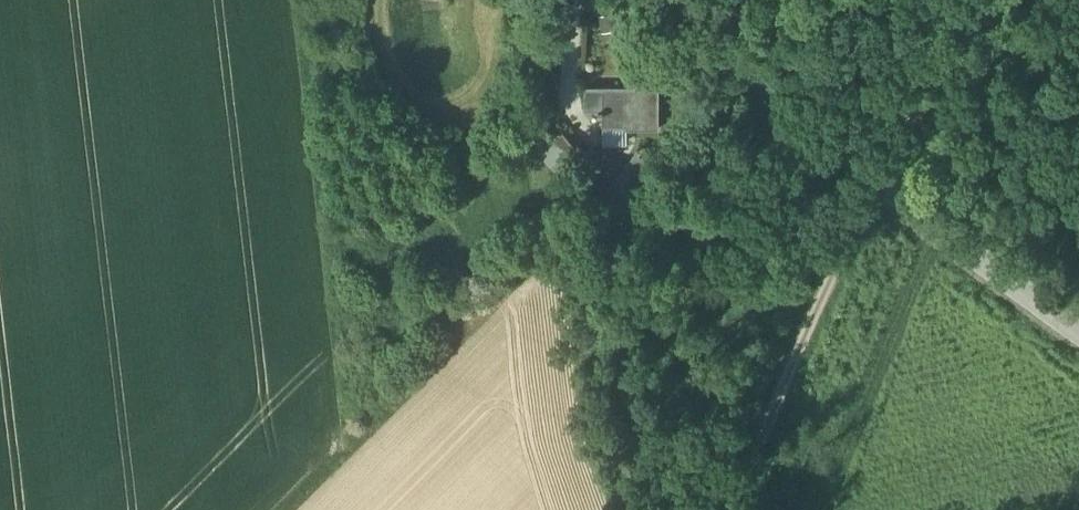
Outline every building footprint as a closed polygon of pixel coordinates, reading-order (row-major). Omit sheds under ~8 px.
[(658,87),(585,87),(585,111),(605,111),(605,130),(608,130),(608,142),(628,141),(628,129),(659,129),(658,87)] [(628,210),(660,166),(639,151),(606,194),(628,210)]
